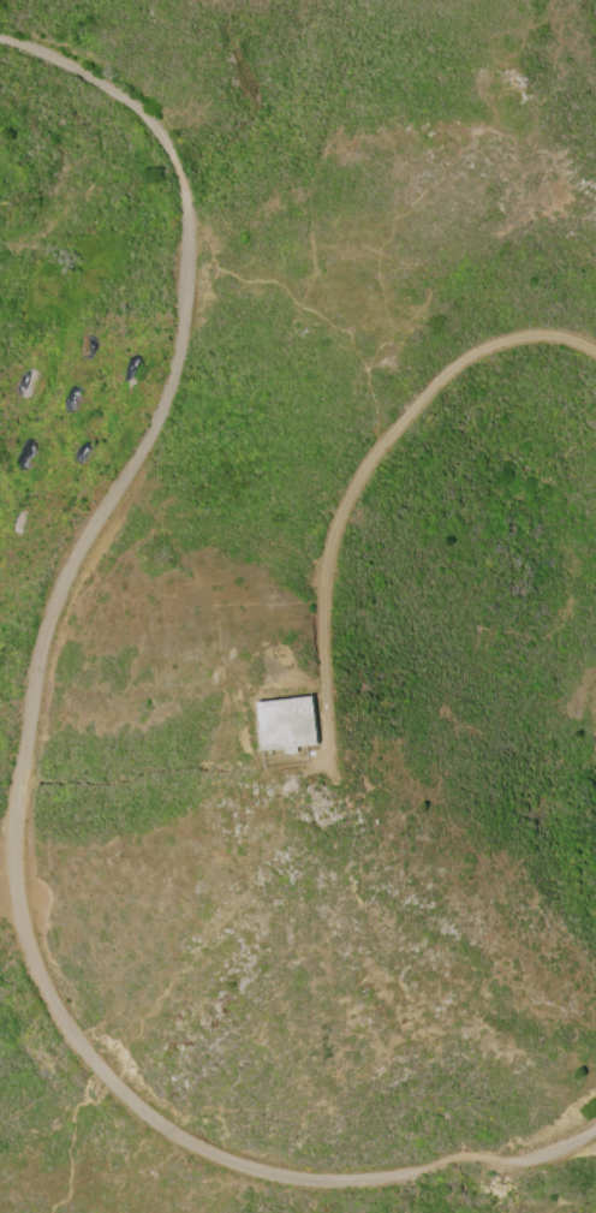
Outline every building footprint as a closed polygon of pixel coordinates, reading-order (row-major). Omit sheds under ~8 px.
[(256,704),(312,698),(318,748),(296,751),(297,757),(285,759),(284,750),(262,753),(256,704)]
